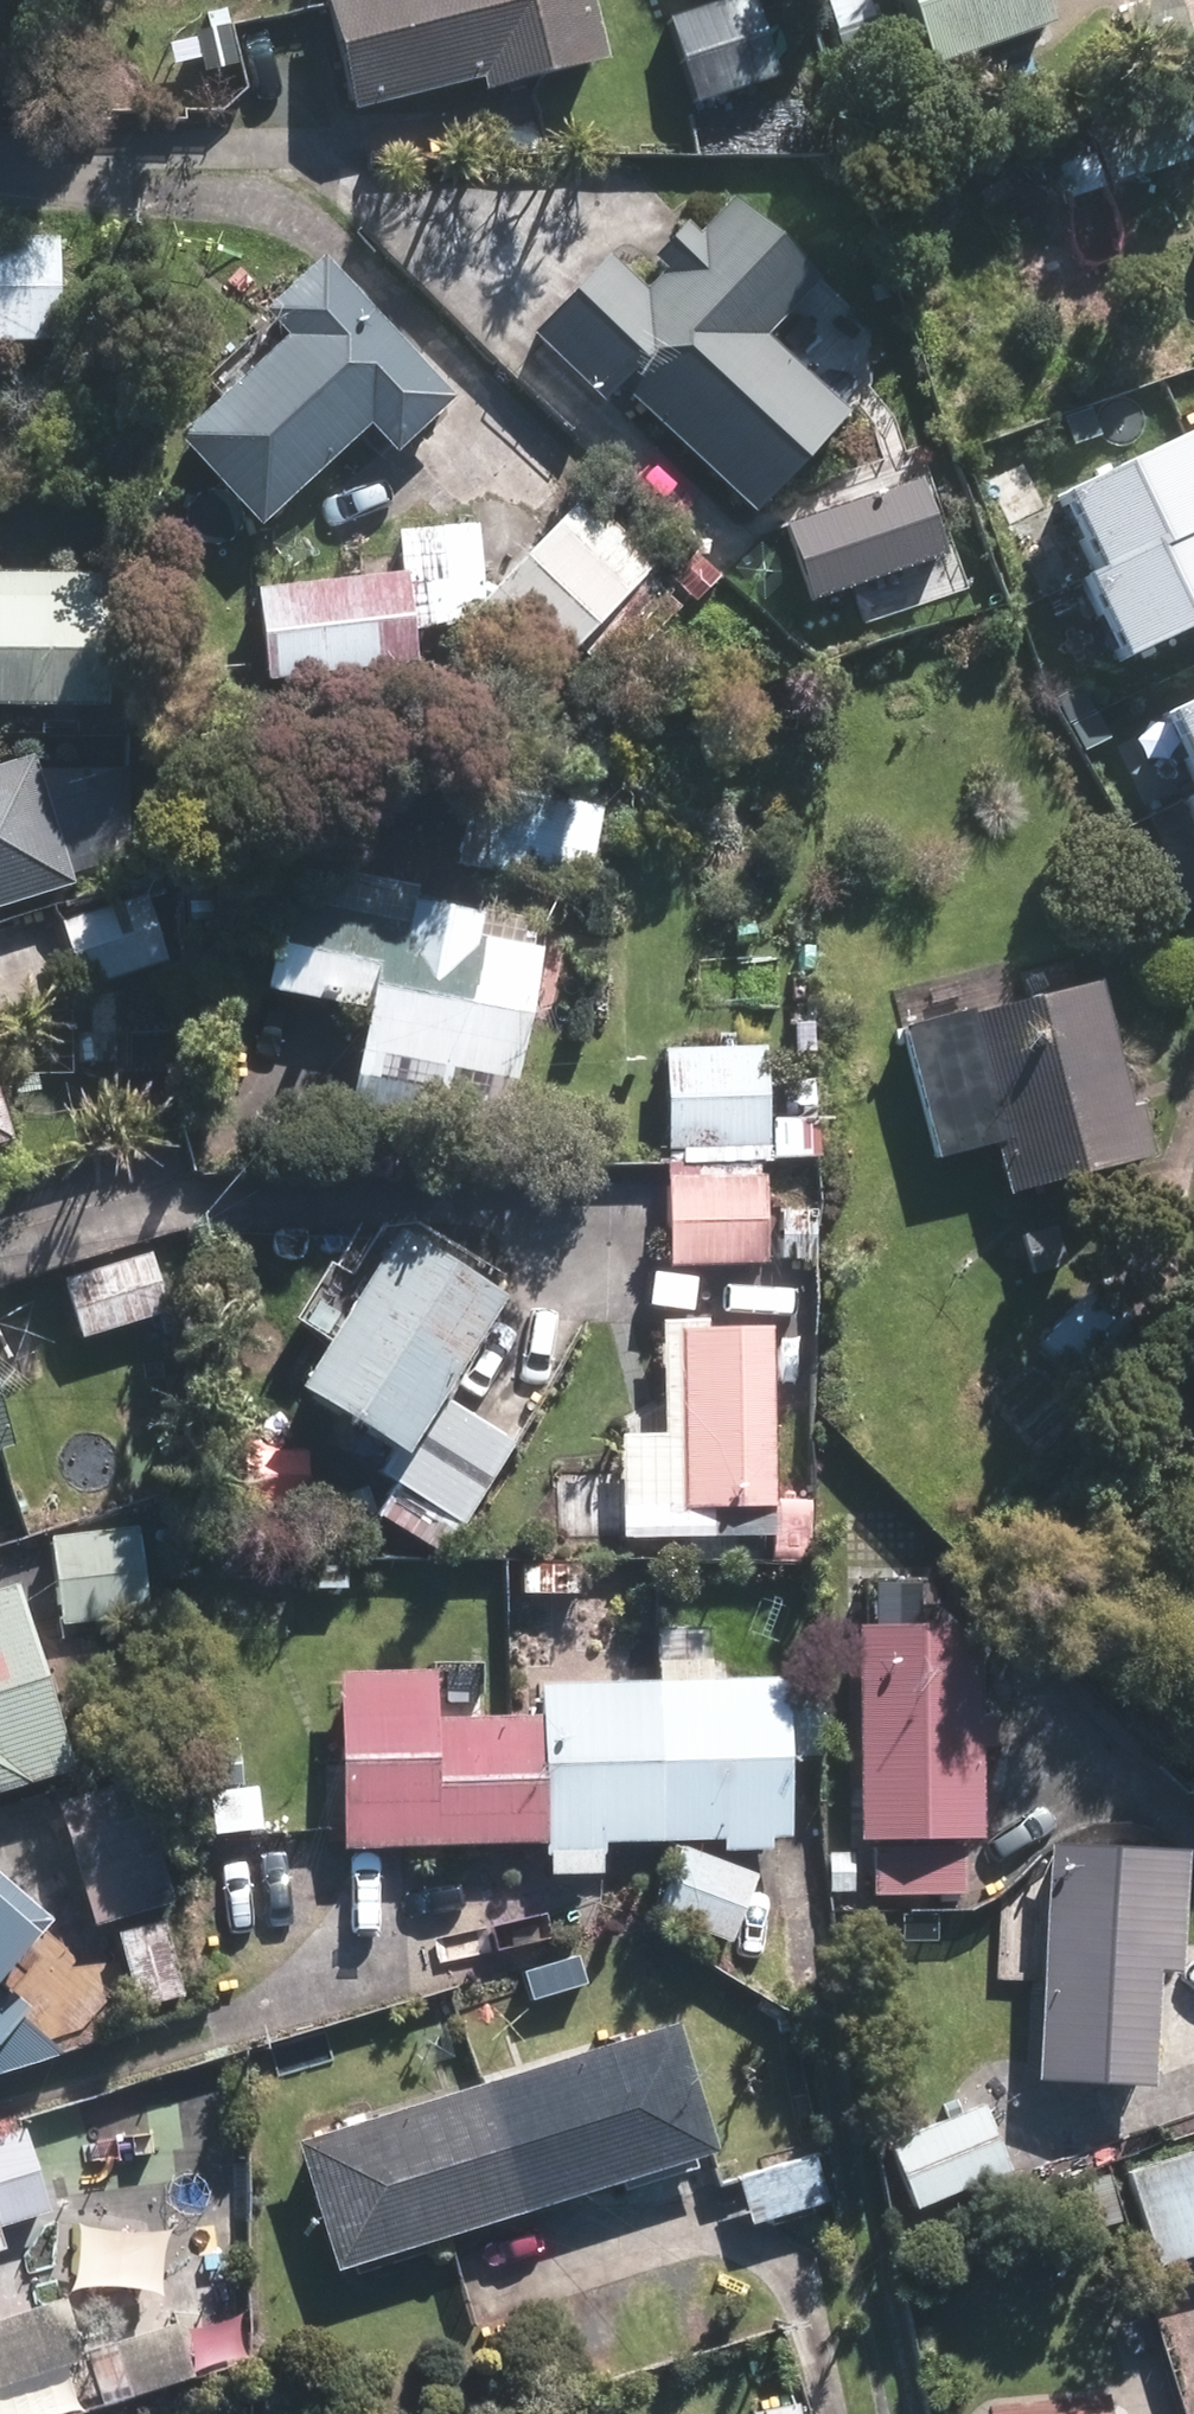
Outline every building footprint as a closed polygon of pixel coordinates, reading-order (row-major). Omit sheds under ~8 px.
[(560,0),(317,0),(312,1),(338,107),(467,76),(471,91),(576,66),(560,0)] [(901,78),(1016,35),(1003,0),(871,0),(901,78)] [(1157,1),(1113,16),(1127,56),(1171,40),(1157,1)] [(727,17),(667,35),(688,105),(748,87),(727,17)] [(594,278),(539,337),(595,390),(605,380),(731,500),(810,416),(733,343),(792,281),(721,214),(629,311),(594,278)] [(0,253),(0,338),(46,338),(47,253),(0,253)] [(424,405),(308,281),(264,321),(285,344),(173,447),(241,520),(349,420),(377,449),(424,405)] [(1097,564),(1193,520),(1193,432),(1190,424),(1060,482),(1097,564)] [(897,495),(782,533),(804,599),(919,561),(897,495)] [(630,574),(568,516),(473,615),(535,673),(630,574)] [(1097,564),(1086,569),(1122,647),(1193,614),(1193,520),(1097,564)] [(0,588),(0,708),(84,709),(86,590),(0,588)] [(385,589),(247,604),(256,686),(394,671),(385,589)] [(1193,764),(1193,688),(1165,701),(1193,764)] [(0,777),(0,899),(45,884),(9,774),(0,777)] [(130,904),(49,932),(71,994),(151,967),(130,904)] [(503,1114),(530,956),(465,945),(469,924),(401,913),(397,939),(275,918),(262,995),(359,1011),(346,1088),(503,1114)] [(1079,999),(900,1047),(926,1146),(985,1131),(1003,1198),(1144,1161),(1132,1115),(1112,1120),(1079,999)] [(755,1058),(658,1064),(664,1152),(761,1145),(755,1058)] [(752,1185),(664,1186),(665,1266),(753,1266),(752,1185)] [(472,1313),(369,1251),(275,1402),(378,1465),(472,1313)] [(160,1310),(146,1260),(63,1281),(76,1332),(160,1310)] [(1090,1293),(1038,1353),(1079,1389),(1132,1330),(1090,1293)] [(754,1338),(673,1340),(676,1514),(757,1513),(754,1338)] [(496,1452),(424,1408),(377,1485),(449,1529),(496,1452)] [(128,1538),(47,1548),(56,1623),(137,1614),(128,1538)] [(48,1772),(0,1616),(0,1787),(48,1772)] [(955,1644),(847,1646),(851,1840),(958,1838),(955,1644)] [(418,1682),(338,1686),(346,1847),(534,1838),(529,1726),(421,1731),(418,1682)] [(768,1689),(647,1693),(653,1847),(773,1843),(768,1689)] [(647,1693),(528,1697),(529,1726),(534,1838),(534,1851),(653,1847),(647,1693)] [(116,1792),(51,1815),(91,1925),(155,1902),(116,1792)] [(866,1895),(951,1895),(951,1845),(865,1846),(866,1895)] [(1164,1862),(1042,1855),(1030,2076),(1124,2081),(1130,1973),(1158,1975),(1164,1862)] [(739,1884),(670,1856),(646,1912),(716,1940),(739,1884)] [(471,2101),(507,2215),(694,2156),(657,2041),(471,2101)] [(471,2101),(294,2156),(330,2271),(507,2215),(471,2101)] [(996,2168),(971,2110),(887,2145),(912,2204),(996,2168)] [(0,2137),(0,2221),(61,2202),(37,2126),(0,2137)] [(1127,2175),(1155,2262),(1193,2250),(1193,2154),(1127,2175)] [(733,2188),(743,2224),(812,2205),(802,2168),(733,2188)] [(0,2323),(0,2361),(6,2380),(93,2353),(77,2299),(0,2323)] [(189,2316),(98,2344),(114,2396),(205,2368),(189,2316)] [(0,2386),(0,2413),(58,2413),(90,2404),(77,2362),(0,2386)]
